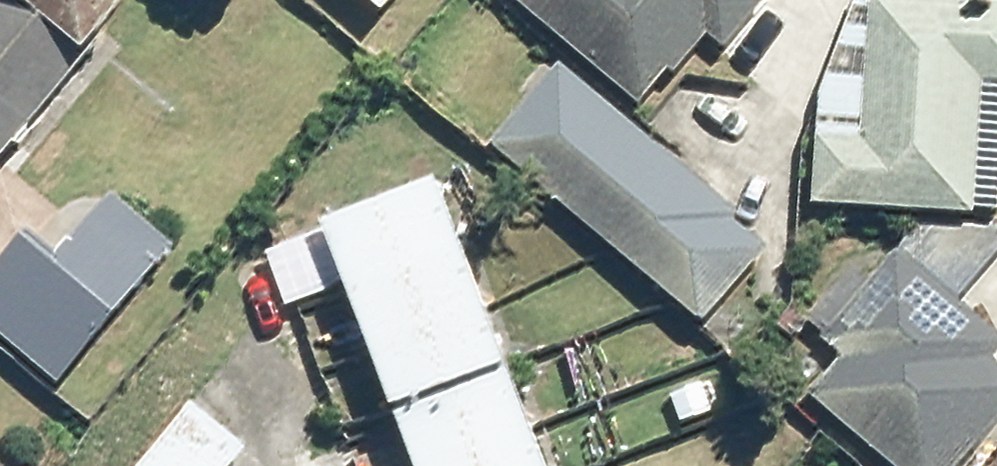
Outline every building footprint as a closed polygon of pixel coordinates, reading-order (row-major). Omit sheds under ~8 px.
[(107,5),(101,0),(0,0),(0,140),(107,5)] [(643,106),(747,0),(534,0),(643,106)] [(813,213),(959,225),(969,90),(996,93),(996,0),(830,0),(813,213)] [(549,52),(474,142),(690,322),(766,232),(549,52)] [(0,280),(0,333),(49,376),(165,245),(90,179),(0,280)] [(430,190),(312,234),(400,465),(534,465),(430,190)] [(874,465),(960,465),(996,425),(996,334),(878,228),(758,362),(874,465)] [(185,396),(127,465),(245,465),(256,454),(185,396)]
